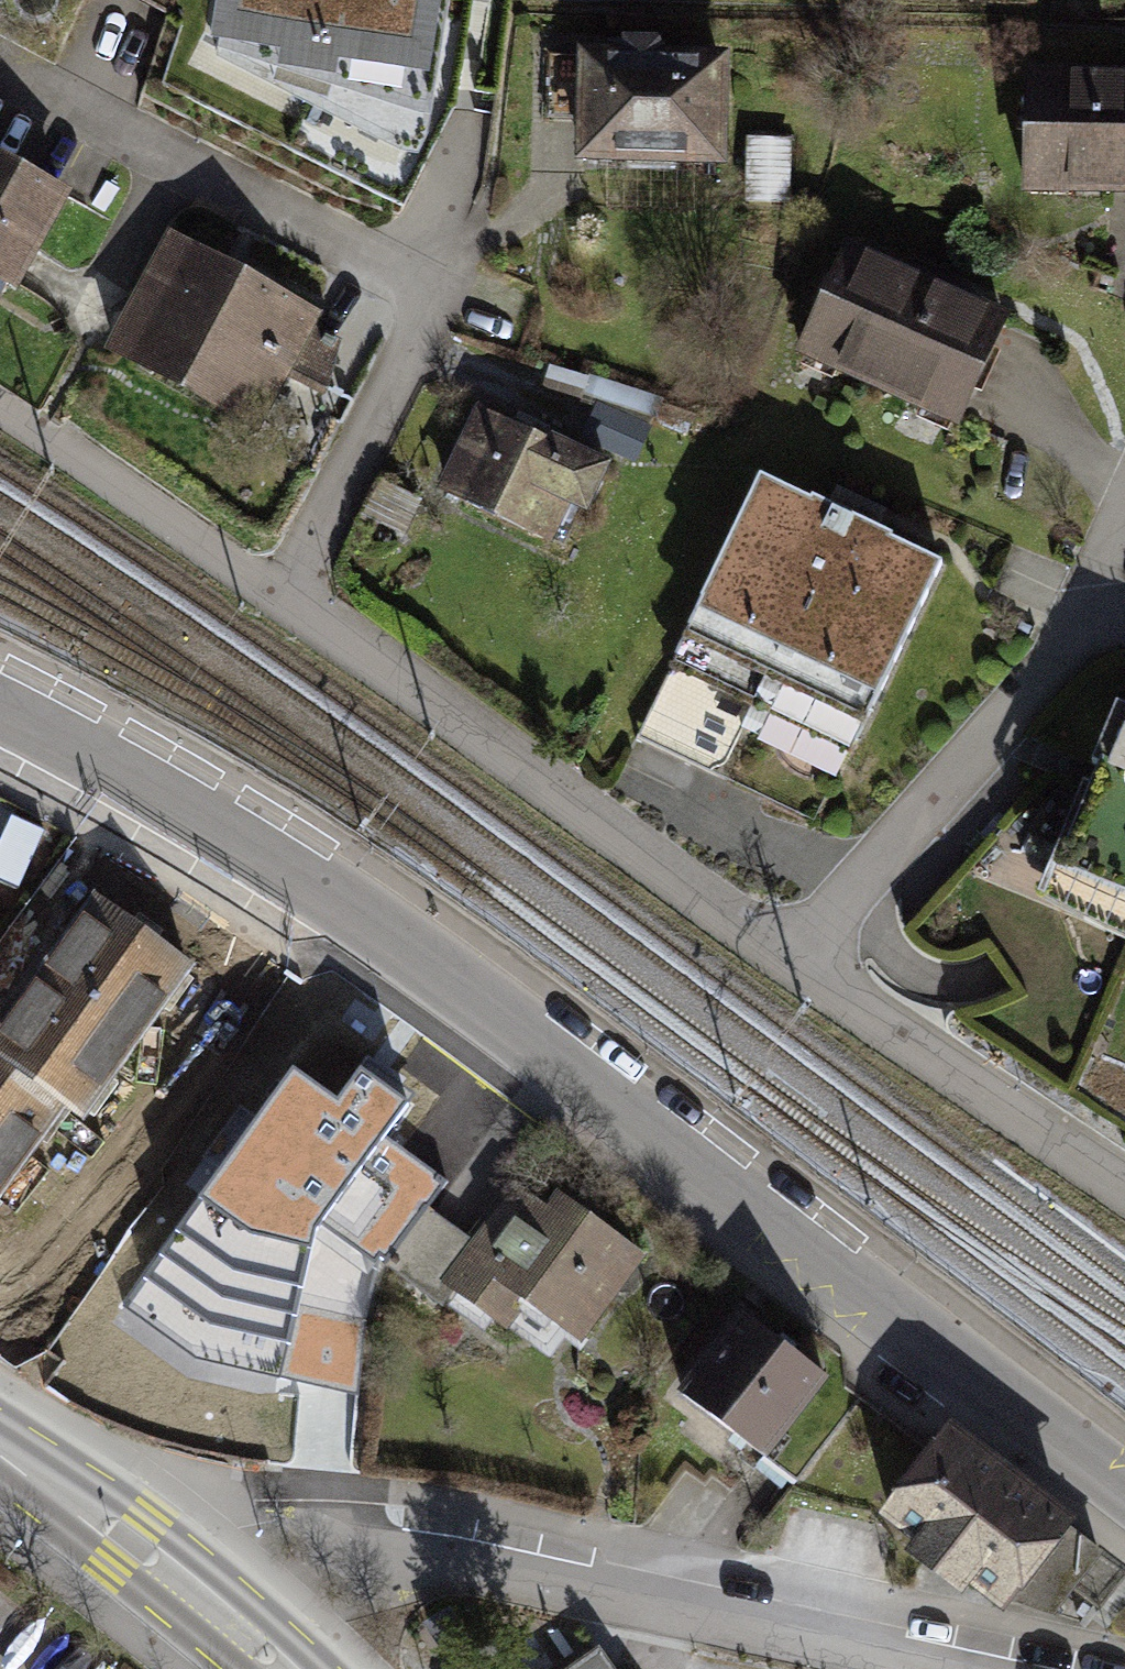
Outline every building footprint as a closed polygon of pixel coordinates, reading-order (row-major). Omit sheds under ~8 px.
[(210,50),(280,61),(278,79),(335,88),(338,72),(427,87),(441,0),(218,0),(210,50)] [(624,60),(580,60),(579,173),(729,173),(729,58),(663,58),(663,46),(624,46),(624,60)] [(1035,73),(1031,199),(1124,202),(1124,76),(1035,73)] [(0,162),(0,284),(28,299),(78,202),(0,162)] [(323,312),(180,238),(118,358),(260,432),(323,312)] [(1018,316),(851,248),(804,361),(971,429),(1018,316)] [(618,469),(485,405),(442,495),(561,552),(584,505),(598,511),(618,469)] [(691,648),(876,732),(951,566),(767,482),(691,648)] [(1124,935),(1124,744),(1062,910),(1124,935)] [(0,995),(0,1193),(76,1094),(89,1104),(209,947),(100,864),(0,995)] [(648,1263),(535,1190),(475,1282),(588,1355),(648,1263)] [(832,1383),(750,1318),(678,1408),(759,1473),(832,1383)] [(1068,1546),(946,1449),(892,1517),(928,1546),(914,1564),(963,1604),(982,1581),(1017,1609),(1068,1546)] [(579,1668),(607,1668),(598,1656),(579,1668)]
